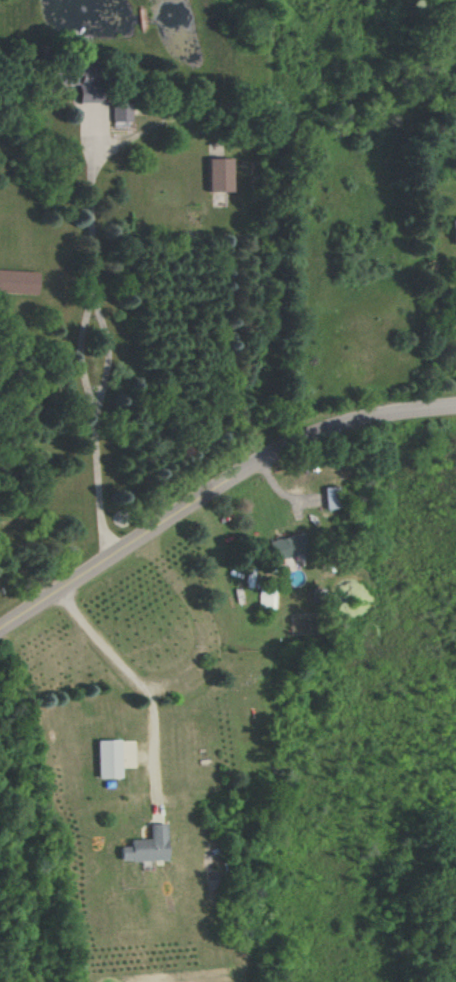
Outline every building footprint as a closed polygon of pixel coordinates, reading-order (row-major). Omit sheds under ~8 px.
[(130,102),(111,102),(111,121),(130,122),(130,102)] [(231,158),(207,158),(208,192),(232,192),(231,158)] [(0,270),(0,293),(36,294),(37,271),(0,270)] [(340,508),(339,487),(324,487),(325,509),(340,508)] [(268,542),(274,561),(307,551),(301,532),(268,542)] [(273,610),(274,593),(260,592),(259,609),(273,610)] [(120,740),(97,740),(98,778),(120,777),(120,740)] [(165,860),(164,824),(149,824),(149,839),(128,840),(128,847),(118,847),(119,862),(165,860)]
